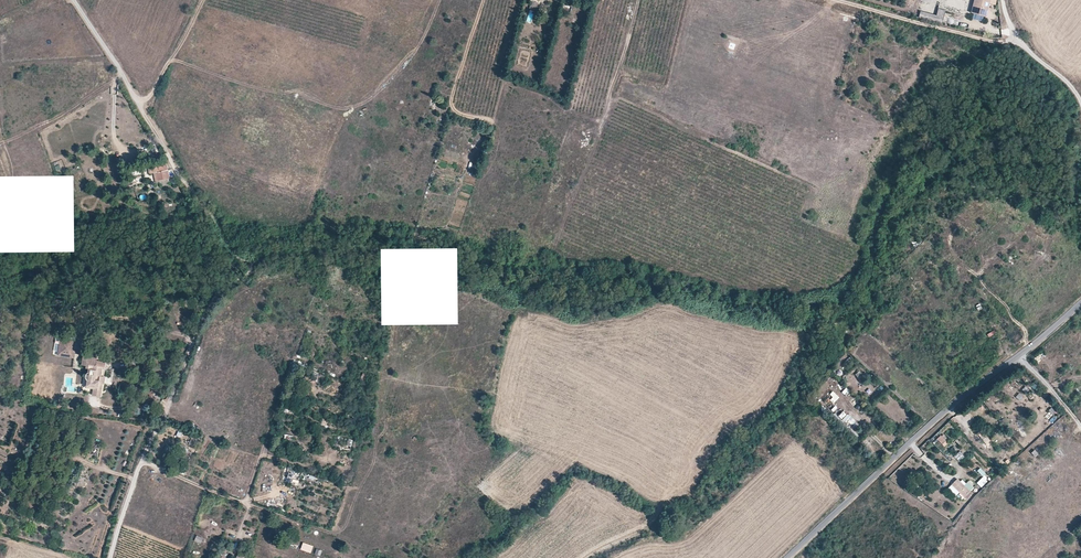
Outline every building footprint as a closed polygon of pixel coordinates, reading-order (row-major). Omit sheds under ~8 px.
[(992,0),(976,0),(973,13),(988,17),(990,6),(992,0)] [(538,3),(531,1),(529,8),(536,10),(538,3)] [(169,178),(168,170),(156,172),(156,168),(152,168),(150,168),(151,173),(155,173),(156,180),(169,178)] [(71,355),(73,345),(75,345),(75,340),(60,338),(58,355),(62,356),(62,354),(71,355)] [(73,357),(75,345),(73,345),(71,355),(62,354),(62,356),(73,357)] [(103,377),(106,361),(97,360),(97,356),(93,355),(92,357),(83,355),(82,360),(86,361),(85,366),(85,368),(88,368),(87,373),(86,374),(86,375),(85,375),(85,376),(85,377),(86,378),(86,379),(87,379),(85,387),(93,388),(102,390),(105,377),(103,377)] [(852,357),(851,356),(844,363),(847,366),(852,359),(851,358),(852,357)] [(101,397),(102,390),(93,388),(92,395),(101,397)] [(842,392),(845,396),(850,392),(847,388),(842,392)] [(830,401),(834,406),(838,401),(841,399),(833,392),(823,403),(825,405),(830,401)] [(1016,396),(1021,401),(1024,397),(1019,393),(1016,396)] [(1053,407),(1047,412),(1050,416),(1056,411),(1053,407)] [(849,428),(856,422),(849,414),(842,420),(849,428)] [(989,439),(985,433),(983,435),(981,437),(984,442),(989,439)] [(937,439),(944,447),(948,443),(942,435),(937,439)] [(189,445),(194,447),(197,441),(191,439),(189,445)] [(167,445),(163,453),(167,455),(171,447),(167,445)] [(948,452),(954,457),(959,451),(952,446),(948,452)] [(954,458),(960,463),(965,457),(960,452),(954,458)] [(294,479),(295,475),(288,473),(286,482),(297,485),(299,481),(294,479)] [(983,477),(977,483),(981,488),(988,482),(983,477)] [(952,485),(965,496),(970,491),(957,479),(955,481),(952,485)] [(311,553),(314,546),(303,543),(301,550),(311,553)]
